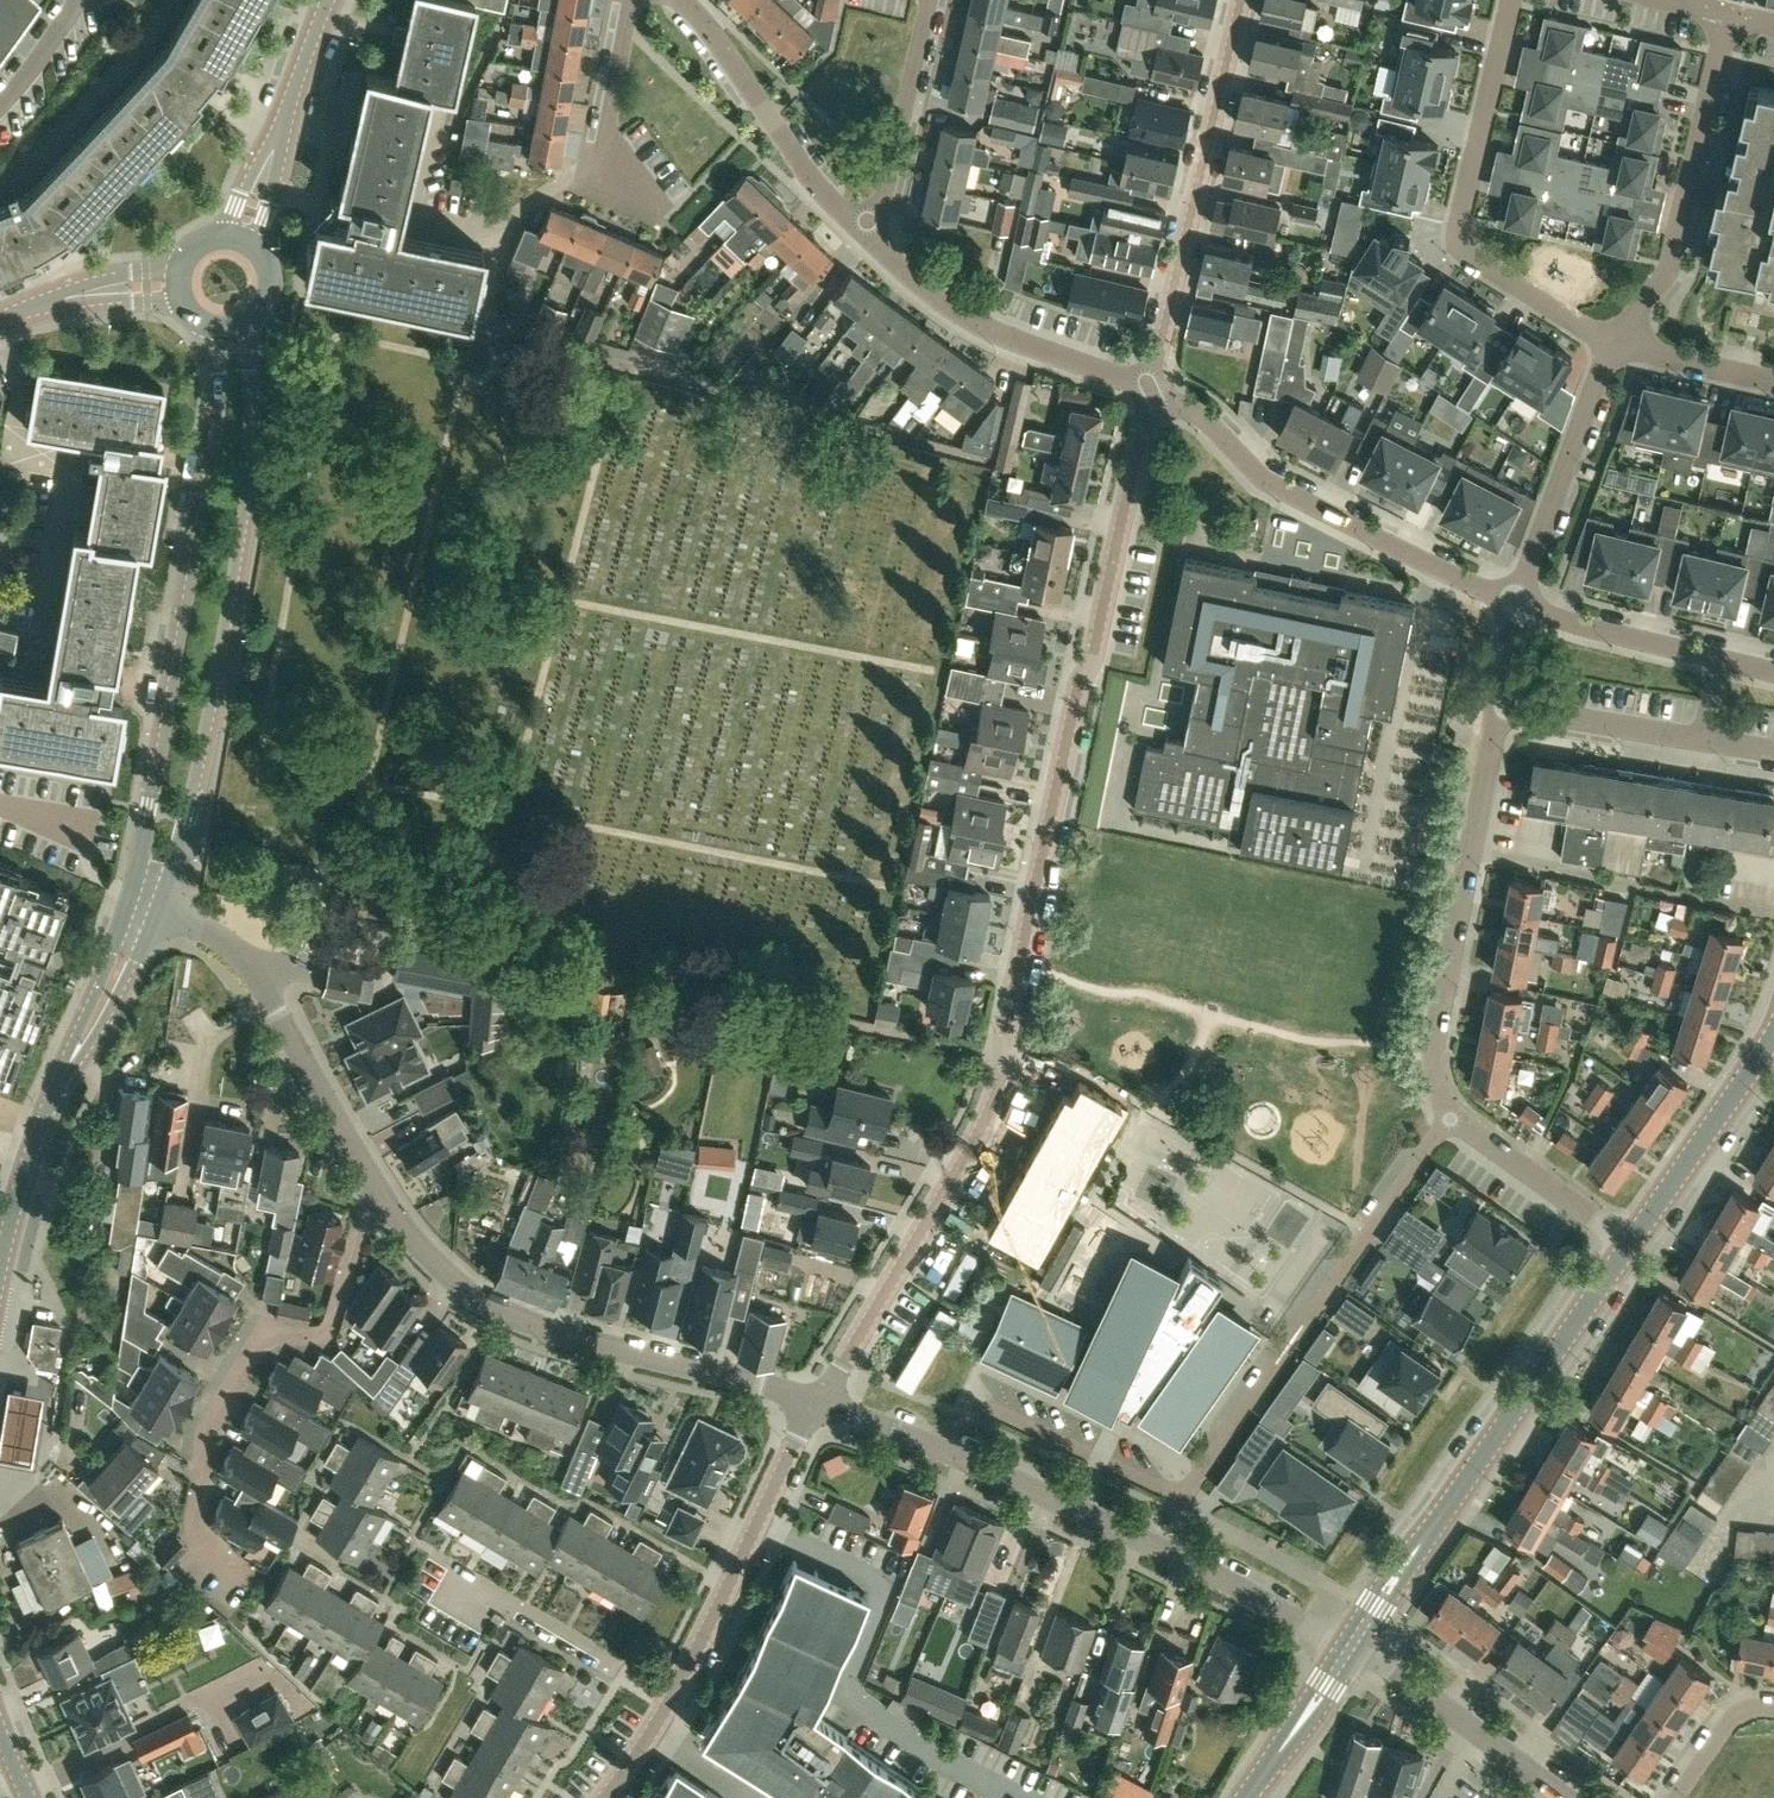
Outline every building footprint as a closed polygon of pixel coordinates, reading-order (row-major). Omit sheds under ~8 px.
[(170,46),(28,197),(24,193),(18,195),(14,183),(5,186),(12,205),(0,210),(0,271),(60,248),(218,82),(265,0),(197,0),(170,46)] [(403,38),(395,76),(367,70),(339,196),(342,196),(337,218),(346,220),(344,229),(318,222),(305,282),(470,315),(484,246),(482,246),(480,253),(385,234),(391,205),(394,205),(421,85),(453,92),(473,2),(502,9),(504,0),(412,0),(406,24),(401,23),(398,36),(403,38)] [(555,8),(585,13),(587,0),(536,0),(536,4),(555,8)] [(750,13),(763,0),(736,0),(750,13)] [(750,13),(759,22),(756,25),(756,29),(764,37),(768,37),(772,34),(792,13),(802,3),(799,0),(763,0),(750,13)] [(829,47),(839,0),(817,0),(814,16),(805,25),(792,13),(772,34),(794,55),(815,34),(829,47)] [(1062,11),(1047,8),(1047,11),(1007,2),(1008,0),(972,0),(970,10),(1004,17),(1058,30),(1062,11)] [(1217,0),(1158,0),(1155,10),(1212,23),(1217,0)] [(1319,6),(1306,3),(1307,0),(1267,0),(1263,16),(1314,28),(1319,6)] [(1404,16),(1433,23),(1437,8),(1465,15),(1466,12),(1470,13),(1473,0),(1408,0),(1404,16)] [(580,42),(585,13),(555,8),(553,23),(537,21),(536,24),(511,19),(509,29),(580,42)] [(970,10),(963,39),(997,47),(997,49),(1012,52),(1027,55),(1028,56),(1032,40),(1001,31),(1004,17),(970,10)] [(1549,56),(1546,69),(1603,82),(1609,54),(1581,48),(1586,25),(1546,16),(1541,40),(1549,42),(1548,48),(1546,55),(1549,56)] [(1197,85),(1205,54),(1167,45),(1170,30),(1126,19),(1118,53),(1158,62),(1155,75),(1197,85)] [(1403,22),(1399,37),(1405,38),(1398,67),(1450,79),(1452,71),(1456,72),(1460,54),(1456,53),(1457,50),(1429,44),(1432,29),(1403,22)] [(1288,86),(1296,88),(1321,93),(1325,79),(1297,73),(1301,55),(1313,58),(1317,42),(1260,28),(1251,66),(1291,75),(1288,86)] [(574,72),(580,42),(509,29),(507,38),(535,43),(531,64),(545,66),(574,72)] [(963,39),(956,69),(991,76),(997,49),(997,47),(963,39)] [(1609,54),(1603,82),(1660,95),(1663,82),(1666,83),(1667,76),(1669,70),(1677,72),(1683,48),(1643,39),(1638,61),(1609,54)] [(1049,47),(1046,59),(1056,61),(1059,50),(1049,47)] [(1012,52),(1010,61),(1025,65),(1027,55),(1012,52)] [(1158,62),(1134,57),(1131,70),(1155,75),(1158,62)] [(1059,59),(1055,86),(1082,90),(1086,63),(1059,59)] [(545,66),(539,96),(569,102),(574,72),(545,66)] [(1450,79),(1398,67),(1391,94),(1386,93),(1382,109),(1412,116),(1415,101),(1443,108),(1444,105),(1448,106),(1452,88),(1448,87),(1450,79)] [(989,85),(991,76),(956,69),(950,98),(984,106),(984,104),(994,106),(991,118),(1017,124),(1022,100),(997,95),(998,88),(989,85)] [(1568,103),(1597,110),(1603,82),(1546,69),(1543,82),(1540,81),(1538,88),(1537,94),(1529,92),(1523,116),(1563,126),(1568,103)] [(1134,101),(1138,84),(1087,73),(1083,89),(1134,101)] [(511,91),(526,94),(528,83),(513,80),(511,91)] [(1660,95),(1603,82),(1597,110),(1625,117),(1620,139),(1659,148),(1665,124),(1657,122),(1658,116),(1660,109),(1656,108),(1660,95)] [(1258,137),(1284,143),(1290,144),(1300,103),(1351,115),(1354,102),(1321,94),(1321,93),(1296,88),(1293,102),(1288,101),(1288,99),(1246,89),(1238,121),(1260,126),(1258,137)] [(1758,284),(1773,288),(1773,94),(1751,89),(1725,197),(1718,195),(1709,234),(1716,236),(1707,272),(1758,284)] [(526,94),(511,91),(509,103),(523,106),(526,94)] [(539,96),(534,125),(564,130),(569,102),(539,96)] [(1184,143),(1192,111),(1140,99),(1133,131),(1184,143)] [(1382,159),(1428,170),(1431,161),(1435,162),(1439,144),(1435,143),(1435,141),(1407,135),(1411,120),(1381,113),(1377,128),(1389,131),(1382,158),(1382,159)] [(944,122),(937,152),(971,160),(988,164),(990,152),(987,146),(975,143),(978,130),(944,122)] [(1579,188),(1585,160),(1557,154),(1562,131),(1522,122),(1516,146),(1525,148),(1523,154),(1522,161),(1525,161),(1522,175),(1579,188)] [(558,161),(564,130),(534,125),(529,155),(558,161)] [(994,125),(991,138),(1014,143),(1017,130),(994,125)] [(1333,129),(1328,152),(1330,153),(1341,156),(1347,132),(1333,129)] [(1111,179),(1122,182),(1172,193),(1182,151),(1120,137),(1117,150),(1129,152),(1125,169),(1114,167),(1111,179)] [(515,153),(517,143),(489,138),(485,163),(513,168),(515,153)] [(1326,170),(1330,153),(1328,152),(1290,144),(1284,143),(1280,159),(1326,170)] [(1653,178),(1658,154),(1659,154),(1619,144),(1613,167),(1585,160),(1579,188),(1635,201),(1638,188),(1642,189),(1643,182),(1645,176),(1653,178)] [(1225,176),(1269,186),(1276,155),(1233,145),(1225,176)] [(937,152),(931,182),(965,190),(971,160),(937,152)] [(1382,159),(1382,158),(1376,157),(1369,186),(1364,185),(1360,200),(1390,207),(1394,192),(1421,199),(1422,196),(1426,197),(1431,179),(1426,178),(1428,170),(1382,159)] [(1024,196),(1021,209),(1022,209),(1035,212),(1041,186),(1045,169),(1031,166),(1029,174),(1024,196)] [(1029,174),(1016,171),(1011,193),(1024,196),(1029,174)] [(708,232),(724,215),(737,227),(772,189),(762,178),(757,178),(754,181),(745,173),(724,195),(698,222),(708,232)] [(1504,198),(1499,221),(1499,222),(1538,231),(1544,209),(1572,216),(1579,188),(1522,175),(1519,188),(1516,187),(1514,194),(1513,200),(1504,198)] [(1161,241),(1167,211),(1133,204),(1136,190),(1074,176),(1070,194),(1107,202),(1101,228),(1161,241)] [(965,190),(931,182),(924,212),(958,219),(965,190)] [(1044,182),(1041,201),(1056,204),(1059,184),(1044,182)] [(1635,254),(1641,230),(1632,228),(1634,222),(1635,215),(1632,214),(1635,201),(1579,188),(1572,216),(1600,222),(1595,245),(1635,254)] [(738,250),(747,258),(768,237),(788,215),(780,207),(783,204),(783,199),(772,189),(737,227),(749,239),(738,250)] [(1274,237),(1280,212),(1282,206),(1237,196),(1236,202),(1220,198),(1214,223),(1274,237)] [(1000,200),(993,230),(1009,234),(1016,203),(1000,200)] [(1296,201),(1293,215),(1316,220),(1319,206),(1296,201)] [(567,243),(579,216),(550,203),(538,230),(525,224),(513,252),(536,262),(542,249),(547,251),(553,237),(567,243)] [(567,243),(568,244),(561,259),(576,265),(570,279),(582,284),(588,270),(595,256),(607,228),(595,223),(597,218),(595,215),(585,210),(581,211),(579,216),(567,243)] [(1051,217),(1036,214),(1022,211),(1015,239),(1030,242),(1044,246),(1051,217)] [(768,237),(776,245),(789,257),(810,235),(788,215),(768,237)] [(1082,236),(1078,254),(1154,271),(1161,241),(1101,228),(1072,221),(1069,232),(1082,236)] [(634,240),(607,228),(595,256),(588,270),(582,284),(595,289),(607,261),(622,268),(634,240)] [(1369,273),(1402,295),(1423,262),(1408,253),(1411,239),(1396,236),(1392,243),(1377,234),(1370,246),(1360,240),(1348,283),(1359,289),(1369,273)] [(810,235),(789,257),(800,268),(790,278),(801,289),(832,256),(810,235)] [(1006,283),(1020,288),(1030,242),(1015,239),(1006,283)] [(650,280),(663,252),(634,240),(622,268),(650,280)] [(1285,302),(1288,287),(1251,278),(1257,253),(1210,241),(1198,291),(1212,295),(1214,285),(1285,302)] [(753,264),(764,253),(757,247),(747,258),(753,264)] [(856,314),(874,290),(850,271),(824,307),(835,315),(843,304),(856,314)] [(1078,271),(1070,304),(1125,317),(1126,313),(1143,316),(1150,287),(1078,271)] [(1445,340),(1471,299),(1464,295),(1467,291),(1452,281),(1449,285),(1447,283),(1431,307),(1418,299),(1402,325),(1415,333),(1418,329),(1443,345),(1446,340),(1445,340)] [(645,293),(633,288),(627,303),(638,308),(645,293)] [(1296,313),(1337,321),(1342,297),(1300,289),(1296,313)] [(871,343),(880,332),(898,307),(874,290),(856,314),(846,328),(859,338),(851,348),(862,356),(871,343)] [(653,342),(672,305),(650,296),(634,334),(653,342)] [(1378,329),(1392,338),(1411,308),(1397,298),(1378,329)] [(1464,365),(1477,373),(1493,347),(1481,339),(1496,315),(1494,313),(1496,310),(1481,300),(1478,304),(1471,299),(1445,340),(1446,340),(1470,355),(1464,365)] [(543,302),(532,329),(554,338),(565,312),(543,302)] [(1259,339),(1264,317),(1195,302),(1188,332),(1229,342),(1231,333),(1259,339)] [(586,305),(574,333),(591,340),(603,313),(586,305)] [(672,305),(653,342),(672,350),(695,314),(672,305)] [(824,307),(813,321),(825,330),(835,315),(824,307)] [(922,325),(898,307),(880,332),(871,343),(883,352),(891,340),(904,350),(922,325)] [(528,332),(534,319),(521,313),(515,327),(528,332)] [(1287,349),(1285,358),(1300,362),(1311,318),(1295,314),(1287,349)] [(927,367),(946,343),(922,325),(904,350),(918,360),(909,372),(918,379),(927,367)] [(792,327),(775,350),(790,361),(807,339),(792,327)] [(1493,347),(1477,373),(1490,382),(1496,372),(1520,387),(1522,388),(1547,348),(1539,343),(1542,339),(1526,330),(1524,333),(1521,331),(1506,356),(1493,347)] [(951,385),(969,361),(946,343),(927,367),(918,379),(929,387),(930,386),(938,375),(951,385)] [(1285,358),(1287,349),(1266,344),(1256,390),(1276,395),(1285,358)] [(1345,366),(1345,344),(1329,344),(1329,366),(1345,366)] [(1401,363),(1373,345),(1367,357),(1380,363),(1371,381),(1388,389),(1401,363)] [(1555,353),(1547,348),(1522,388),(1520,387),(1517,392),(1542,408),(1539,413),(1564,429),(1574,399),(1555,388),(1573,360),(1558,350),(1555,353)] [(947,420),(957,428),(976,404),(975,403),(993,379),(969,361),(951,385),(966,396),(947,420)] [(156,462),(158,451),(159,452),(160,450),(156,449),(156,450),(150,449),(151,442),(153,442),(162,387),(41,366),(30,427),(33,428),(34,421),(106,433),(104,445),(90,443),(89,452),(109,455),(95,535),(81,532),(60,656),(62,657),(57,688),(2,679),(4,671),(0,670),(0,740),(113,759),(123,699),(96,695),(98,686),(109,688),(112,666),(114,667),(135,544),(149,547),(163,464),(156,462)] [(826,405),(837,389),(826,381),(815,396),(826,405)] [(1307,383),(1305,382),(1296,400),(1279,433),(1306,447),(1324,413),(1308,405),(1317,388),(1307,383)] [(929,387),(913,409),(921,416),(938,393),(930,386),(929,387)] [(1665,449),(1678,393),(1647,386),(1641,414),(1628,411),(1618,439),(1633,442),(1665,449)] [(964,428),(995,437),(1003,403),(990,393),(964,428)] [(1678,393),(1665,449),(1695,456),(1694,462),(1708,465),(1710,459),(1709,459),(1716,430),(1702,427),(1708,399),(1678,393)] [(1324,413),(1306,447),(1336,463),(1362,412),(1365,407),(1351,399),(1339,421),(1324,413)] [(1709,459),(1710,459),(1753,468),(1765,412),(1764,411),(1765,408),(1749,404),(1748,408),(1735,405),(1729,433),(1716,430),(1709,459)] [(1023,441),(1056,449),(1089,457),(1100,412),(1071,405),(1064,434),(1029,426),(1026,428),(1023,441)] [(1008,407),(1001,436),(1016,440),(1022,411),(1008,407)] [(1768,409),(1767,412),(1765,412),(1753,468),(1773,473),(1773,410),(1768,409)] [(1364,473),(1391,487),(1415,441),(1416,441),(1419,436),(1375,414),(1362,441),(1377,448),(1364,473)] [(1009,468),(1016,440),(1001,436),(995,464),(1009,468)] [(1445,449),(1442,454),(1416,441),(1415,441),(1391,487),(1419,501),(1427,485),(1440,492),(1444,483),(1458,456),(1445,449)] [(1079,502),(1089,457),(1056,449),(1053,460),(1048,464),(1046,472),(1050,477),(1054,478),(1050,495),(1079,502)] [(1472,528),(1498,476),(1458,456),(1444,483),(1457,489),(1444,514),(1472,528)] [(1498,476),(1472,528),(1499,542),(1512,517),(1527,525),(1538,497),(1498,476)] [(1025,503),(988,495),(985,510),(1022,517),(1025,503)] [(1590,575),(1620,581),(1631,536),(1629,536),(1613,532),(1615,521),(1590,515),(1579,543),(1596,547),(1590,575)] [(1064,560),(1071,527),(1034,519),(1030,535),(1024,534),(1020,551),(1064,560)] [(1755,523),(1757,544),(1773,543),(1773,522),(1755,523)] [(1671,564),(1678,535),(1632,525),(1629,536),(1631,536),(1620,581),(1650,588),(1657,561),(1671,564)] [(1678,535),(1671,564),(1683,567),(1677,594),(1707,602),(1717,556),(1688,549),(1690,538),(1678,535)] [(1743,581),(1757,584),(1764,555),(1720,545),(1717,556),(1707,602),(1737,609),(1743,581)] [(1064,560),(1020,551),(1017,566),(1023,568),(1020,584),(1057,592),(1064,560)] [(1764,555),(1757,584),(1771,588),(1764,615),(1773,617),(1773,558),(1764,555)] [(1147,740),(1134,804),(1230,824),(1228,836),(1242,839),(1241,843),(1343,864),(1364,761),(1375,707),(1393,711),(1415,604),(1343,589),(1343,591),(1309,584),(1311,577),(1311,576),(1309,575),(1309,578),(1293,575),(1294,572),(1292,572),(1292,573),(1290,580),(1257,573),(1257,572),(1186,557),(1163,664),(1198,671),(1185,736),(1166,732),(1165,739),(1164,744),(1147,740)] [(972,573),(969,587),(999,594),(1005,595),(1008,581),(972,573)] [(996,607),(999,594),(969,587),(968,587),(965,602),(996,609),(996,607)] [(994,640),(1036,650),(1043,616),(996,607),(996,609),(989,639),(994,640)] [(19,629),(0,626),(0,645),(16,647),(19,629)] [(956,643),(973,645),(974,627),(957,626),(956,643)] [(994,640),(987,673),(1034,682),(1040,651),(1036,650),(994,640)] [(985,686),(987,673),(951,665),(948,679),(985,686)] [(945,692),(982,700),(985,686),(948,679),(945,692)] [(1000,704),(982,700),(975,732),(1016,741),(1021,742),(1028,710),(1000,704)] [(1016,741),(975,732),(971,731),(964,764),(1009,774),(1016,741)] [(1403,745),(1402,756),(1430,760),(1432,749),(1403,745)] [(961,777),(964,764),(931,757),(928,770),(961,777)] [(1529,804),(1570,811),(1578,763),(1537,757),(1529,804)] [(1562,856),(1603,863),(1619,770),(1578,763),(1570,811),(1562,856)] [(925,784),(958,791),(958,789),(961,777),(928,770),(925,784)] [(1619,770),(1603,863),(1643,869),(1647,844),(1650,824),(1659,777),(1619,770)] [(1698,783),(1659,777),(1650,824),(1647,844),(1686,851),(1690,830),(1698,783)] [(1737,790),(1698,783),(1690,830),(1729,837),(1737,790)] [(997,832),(1004,799),(958,789),(958,791),(951,822),(956,823),(997,832)] [(1737,790),(1729,837),(1769,844),(1773,818),(1773,796),(1737,790)] [(918,816),(912,847),(909,861),(927,865),(942,868),(945,854),(924,849),(931,819),(918,816)] [(1002,833),(997,832),(956,823),(949,856),(995,866),(1002,833)] [(927,865),(924,880),(935,882),(932,896),(944,898),(941,913),(983,921),(989,894),(963,888),(966,873),(942,868),(927,865)] [(65,897),(24,883),(27,875),(0,866),(0,930),(5,931),(3,938),(16,943),(9,963),(0,960),(0,1076),(8,1078),(22,1038),(29,1041),(44,999),(37,996),(44,976),(38,974),(65,897)] [(1513,878),(1507,909),(1539,916),(1541,904),(1549,906),(1555,902),(1557,893),(1553,888),(1545,886),(1545,885),(1513,878)] [(1621,934),(1629,902),(1608,898),(1602,930),(1621,934)] [(1676,916),(1671,930),(1685,935),(1690,921),(1696,904),(1686,902),(1681,901),(1676,916)] [(1536,932),(1539,916),(1507,909),(1501,939),(1533,946),(1533,947),(1558,952),(1561,938),(1536,932)] [(977,950),(983,921),(941,913),(938,928),(926,926),(924,938),(912,936),(909,950),(948,958),(951,944),(977,950)] [(1735,967),(1745,938),(1713,928),(1704,957),(1735,967)] [(1618,939),(1601,935),(1596,959),(1612,963),(1618,939)] [(1527,977),(1533,947),(1533,946),(1501,939),(1494,970),(1527,977)] [(471,992),(477,959),(399,943),(392,977),(471,992)] [(948,958),(909,950),(892,947),(886,975),(899,978),(905,982),(928,987),(924,1004),(939,1007),(935,1024),(957,1028),(961,1012),(963,1013),(971,976),(950,972),(953,959),(948,958)] [(1555,966),(1571,969),(1574,955),(1558,952),(1555,966)] [(1735,967),(1704,957),(1695,987),(1726,997),(1735,967)] [(356,1000),(362,971),(363,970),(330,962),(324,992),(356,1000)] [(1660,963),(1656,976),(1672,981),(1676,968),(1660,963)] [(1672,981),(1656,976),(1652,989),(1668,994),(1672,981)] [(502,1031),(507,984),(478,981),(472,1043),(492,1044),(493,1030),(502,1031)] [(1726,997),(1695,987),(1685,1016),(1717,1026),(1726,997)] [(1490,989),(1484,1019),(1517,1025),(1530,1028),(1536,998),(1490,989)] [(368,1095),(412,1074),(429,1065),(412,1031),(413,1030),(416,1029),(415,1027),(414,1027),(400,998),(400,997),(399,995),(397,996),(397,997),(350,1020),(349,1020),(347,1021),(360,1046),(347,1052),(368,1095)] [(1575,1026),(1594,1025),(1592,996),(1573,997),(1575,1026)] [(879,999),(875,1020),(888,1022),(892,1001),(879,999)] [(1717,1026),(1685,1016),(1676,1045),(1708,1055),(1717,1026)] [(1542,1030),(1558,1033),(1561,1022),(1545,1018),(1542,1030)] [(1484,1019),(1478,1049),(1511,1056),(1517,1025),(1484,1019)] [(1629,1037),(1644,1043),(1649,1031),(1634,1024),(1629,1037)] [(1555,1049),(1558,1033),(1542,1030),(1539,1045),(1555,1049)] [(1662,1052),(1644,1044),(1644,1043),(1629,1037),(1623,1050),(1656,1064),(1662,1052)] [(642,1069),(660,1063),(654,1044),(636,1050),(642,1069)] [(1509,1070),(1511,1056),(1478,1049),(1472,1080),(1505,1087),(1509,1070)] [(1661,1064),(1657,1070),(1643,1089),(1670,1109),(1688,1083),(1661,1064)] [(574,1068),(555,1065),(552,1082),(571,1085),(574,1068)] [(415,1090),(424,1108),(461,1089),(452,1071),(415,1090)] [(879,1130),(888,1093),(837,1080),(830,1108),(810,1103),(804,1128),(835,1136),(839,1120),(879,1130)] [(1600,1080),(1593,1090),(1607,1100),(1614,1090),(1600,1080)] [(1105,1138),(1112,1142),(1129,1110),(1079,1082),(1070,1097),(1063,1093),(987,1232),(1037,1259),(1039,1260),(1105,1138)] [(145,1133),(151,1091),(119,1086),(112,1129),(121,1131),(115,1171),(121,1172),(110,1245),(133,1248),(150,1134),(145,1133)] [(1626,1114),(1652,1133),(1670,1109),(1643,1089),(1626,1114)] [(1607,1100),(1593,1090),(1585,1103),(1598,1112),(1607,1100)] [(182,1134),(188,1097),(160,1092),(151,1154),(178,1158),(182,1134)] [(1528,1104),(1520,1115),(1533,1125),(1541,1113),(1528,1104)] [(442,1136),(464,1121),(454,1105),(420,1126),(423,1130),(399,1146),(414,1170),(450,1148),(442,1136)] [(1608,1139),(1635,1158),(1652,1133),(1626,1114),(1608,1139)] [(244,1205),(249,1179),(240,1177),(250,1125),(206,1117),(196,1169),(222,1174),(217,1199),(244,1205)] [(1565,1130),(1557,1142),(1570,1151),(1579,1139),(1565,1130)] [(823,1139),(794,1133),(789,1153),(818,1159),(823,1139)] [(1635,1158),(1608,1139),(1590,1164),(1617,1183),(1635,1158)] [(296,1211),(300,1189),(303,1177),(294,1176),(299,1149),(268,1143),(256,1203),(296,1211)] [(1772,1145),(1754,1175),(1773,1187),(1773,1146),(1772,1145)] [(861,1195),(869,1163),(831,1153),(827,1167),(811,1163),(806,1184),(823,1188),(823,1186),(861,1195)] [(1441,1195),(1454,1176),(1446,1169),(1438,1164),(1431,1173),(1424,1183),(1441,1195)] [(544,1211),(557,1179),(538,1171),(525,1204),(544,1211)] [(819,1195),(780,1187),(776,1206),(814,1215),(819,1195)] [(1770,1252),(1773,1254),(1773,1239),(1762,1232),(1773,1211),(1773,1204),(1763,1197),(1759,1204),(1733,1189),(1715,1219),(1743,1236),(1756,1243),(1770,1252)] [(158,1234),(189,1241),(196,1205),(165,1199),(158,1234)] [(574,1201),(565,1236),(581,1241),(590,1205),(574,1201)] [(217,1236),(240,1238),(243,1209),(220,1207),(217,1236)] [(800,1217),(795,1237),(811,1240),(811,1241),(848,1250),(856,1217),(818,1208),(815,1221),(800,1217)] [(1493,1267),(1506,1277),(1529,1244),(1479,1208),(1455,1241),(1458,1243),(1446,1259),(1481,1284),(1493,1267)] [(285,1263),(286,1264),(332,1275),(343,1232),(337,1231),(340,1218),(329,1215),(322,1211),(314,1211),(309,1210),(303,1233),(292,1231),(287,1253),(285,1263)] [(533,1265),(551,1221),(539,1216),(526,1249),(509,1242),(493,1283),(522,1294),(533,1265)] [(1715,1219),(1698,1249),(1725,1265),(1743,1236),(1715,1219)] [(273,1220),(267,1248),(271,1249),(287,1253),(292,1231),(293,1224),(273,1220)] [(563,1225),(551,1221),(533,1265),(522,1294),(551,1305),(567,1264),(565,1263),(566,1260),(559,1247),(555,1246),(563,1225)] [(1083,1227),(1072,1221),(1039,1282),(1049,1288),(1083,1227)] [(1445,1239),(1424,1224),(1412,1241),(1433,1256),(1445,1239)] [(692,1270),(702,1231),(687,1228),(677,1267),(692,1270)] [(605,1307),(615,1310),(627,1265),(610,1260),(616,1237),(586,1229),(576,1265),(593,1270),(584,1302),(587,1302),(590,1307),(600,1310),(605,1307)] [(763,1236),(744,1231),(736,1266),(754,1270),(763,1236)] [(214,1281),(222,1268),(184,1245),(182,1249),(168,1241),(155,1262),(191,1283),(183,1296),(221,1319),(231,1304),(230,1304),(236,1294),(214,1281)] [(1402,1257),(1419,1269),(1429,1255),(1432,1258),(1433,1256),(1412,1241),(1402,1257)] [(1770,1252),(1756,1243),(1749,1256),(1763,1264),(1770,1252)] [(672,1254),(644,1247),(629,1307),(655,1313),(655,1316),(668,1319),(678,1280),(666,1277),(672,1254)] [(1753,1281),(1725,1265),(1698,1249),(1680,1279),(1708,1295),(1718,1277),(1746,1294),(1753,1281)] [(1378,1251),(1357,1279),(1367,1286),(1387,1257),(1378,1251)] [(1093,1341),(1072,1386),(1070,1391),(1070,1392),(1105,1409),(1106,1407),(1106,1408),(1109,1403),(1116,1407),(1115,1409),(1128,1415),(1136,1404),(1143,1409),(1142,1410),(1143,1410),(1141,1412),(1174,1434),(1175,1433),(1250,1325),(1218,1303),(1217,1305),(1208,1299),(1222,1279),(1188,1256),(1179,1276),(1169,1272),(1171,1269),(1135,1253),(1135,1254),(1134,1254),(1093,1341)] [(365,1331),(399,1285),(402,1280),(378,1263),(349,1305),(359,1312),(352,1322),(365,1331)] [(697,1263),(681,1330),(719,1339),(736,1272),(697,1263)] [(1413,1319),(1456,1349),(1476,1320),(1460,1309),(1476,1287),(1448,1268),(1433,1289),(1413,1319)] [(399,1285),(365,1331),(362,1336),(376,1345),(383,1335),(393,1342),(422,1300),(399,1285)] [(221,1319),(183,1296),(170,1289),(164,1299),(175,1309),(167,1322),(206,1344),(212,1335),(221,1319)] [(1670,1335),(1688,1305),(1661,1289),(1643,1319),(1670,1335)] [(121,1331),(153,1349),(162,1335),(156,1332),(164,1318),(127,1296),(126,1296),(121,1331)] [(279,1298),(275,1315),(306,1321),(309,1304),(279,1298)] [(1072,1386),(1093,1341),(1079,1334),(1081,1330),(1080,1329),(1015,1298),(1015,1299),(1012,1298),(986,1352),(987,1353),(1054,1384),(1056,1384),(1058,1380),(1072,1386)] [(749,1309),(737,1356),(772,1365),(784,1318),(749,1309)] [(1625,1349),(1653,1365),(1670,1335),(1643,1319),(1625,1349)] [(53,1363),(55,1347),(59,1324),(34,1320),(29,1344),(36,1346),(39,1349),(37,1360),(53,1363)] [(385,1415),(409,1382),(421,1366),(441,1381),(468,1343),(441,1324),(424,1348),(412,1339),(397,1360),(371,1397),(385,1415)] [(1683,1345),(1697,1353),(1704,1341),(1690,1333),(1683,1345)] [(354,1378),(365,1365),(343,1345),(333,1355),(354,1378)] [(1676,1357),(1690,1365),(1697,1353),(1683,1345),(1676,1357)] [(1398,1392),(1417,1406),(1440,1373),(1403,1347),(1389,1367),(1377,1359),(1358,1386),(1387,1407),(1398,1392)] [(1653,1365),(1625,1349),(1607,1379),(1635,1395),(1653,1365)] [(131,1368),(182,1399),(197,1373),(159,1350),(151,1363),(137,1359),(131,1368)] [(373,1373),(365,1365),(354,1378),(358,1382),(371,1397),(397,1360),(387,1353),(373,1373)] [(476,1418),(485,1422),(509,1362),(486,1353),(468,1397),(482,1403),(476,1418)] [(339,1402),(351,1382),(356,1385),(358,1382),(354,1378),(333,1355),(326,1367),(314,1360),(305,1374),(278,1358),(268,1373),(271,1375),(264,1386),(289,1401),(306,1410),(318,1390),(339,1402)] [(1305,1355),(1291,1375),(1307,1385),(1320,1366),(1305,1355)] [(535,1373),(509,1362),(485,1422),(500,1427),(506,1412),(517,1417),(535,1373)] [(145,1410),(167,1423),(182,1399),(131,1368),(125,1378),(136,1387),(129,1400),(114,1391),(113,1404),(135,1427),(145,1410)] [(87,1369),(80,1378),(110,1401),(111,1402),(113,1390),(113,1385),(92,1369),(87,1369)] [(561,1383),(535,1373),(517,1417),(532,1423),(526,1438),(537,1442),(561,1383)] [(1635,1395),(1607,1379),(1590,1409),(1617,1425),(1635,1395)] [(7,1380),(0,1424),(0,1451),(31,1456),(43,1385),(7,1380)] [(1320,1441),(1366,1475),(1389,1443),(1376,1434),(1386,1421),(1329,1380),(1312,1403),(1336,1420),(1320,1441)] [(588,1394),(561,1383),(537,1442),(550,1448),(556,1433),(570,1438),(588,1394)] [(1773,1386),(1764,1399),(1773,1405),(1773,1387),(1773,1386)] [(1648,1405),(1662,1414),(1670,1401),(1656,1392),(1648,1405)] [(331,1425),(306,1410),(289,1401),(281,1414),(254,1398),(244,1414),(246,1415),(240,1427),(269,1444),(282,1451),(294,1431),(319,1445),(331,1425)] [(1773,1421),(1773,1405),(1764,1399),(1756,1410),(1773,1421)] [(619,1457),(607,1481),(636,1496),(664,1439),(647,1431),(653,1418),(648,1415),(647,1411),(638,1406),(633,1408),(621,1402),(599,1447),(619,1457)] [(1655,1425),(1662,1414),(1648,1405),(1641,1416),(1655,1425)] [(1756,1410),(1748,1422),(1772,1438),(1773,1434),(1773,1421),(1756,1410)] [(708,1503),(717,1484),(729,1457),(735,1458),(740,1456),(743,1451),(744,1446),(743,1441),(739,1437),(739,1436),(700,1418),(668,1485),(708,1503)] [(1233,1458),(1249,1469),(1276,1430),(1260,1419),(1233,1458)] [(1598,1429),(1595,1434),(1569,1419),(1553,1446),(1580,1463),(1579,1465),(1585,1469),(1588,1463),(1595,1467),(1593,1470),(1608,1479),(1615,1466),(1601,1458),(1613,1438),(1598,1429)] [(1772,1438),(1748,1422),(1741,1433),(1762,1447),(1764,1449),(1772,1438)] [(126,1434),(107,1456),(138,1483),(157,1462),(155,1461),(167,1448),(137,1430),(130,1438),(126,1434)] [(336,1436),(330,1447),(385,1479),(399,1455),(358,1431),(350,1444),(336,1436)] [(1762,1447),(1741,1433),(1733,1444),(1754,1458),(1762,1447)] [(219,1470),(259,1493),(261,1494),(273,1473),(294,1486),(306,1465),(282,1451),(269,1444),(261,1457),(233,1441),(223,1457),(226,1458),(219,1470)] [(1754,1458),(1733,1444),(1726,1455),(1747,1469),(1754,1458)] [(597,1452),(577,1445),(561,1484),(581,1492),(597,1452)] [(1563,1488),(1565,1489),(1573,1474),(1586,1482),(1586,1481),(1601,1490),(1608,1479),(1593,1470),(1595,1467),(1588,1463),(1585,1469),(1579,1465),(1580,1463),(1553,1446),(1537,1472),(1563,1488)] [(329,1479),(343,1487),(371,1502),(385,1479),(330,1447),(323,1458),(337,1466),(329,1479)] [(111,1513),(138,1483),(107,1456),(102,1451),(83,1472),(75,1481),(111,1513)] [(1286,1510),(1325,1537),(1345,1508),(1340,1505),(1347,1494),(1286,1451),(1267,1479),(1294,1498),(1286,1510)] [(1747,1469),(1726,1455),(1718,1466),(1739,1480),(1747,1469)] [(437,1511),(462,1525),(496,1469),(484,1462),(476,1476),(463,1468),(437,1511)] [(1711,1477),(1731,1490),(1739,1480),(1718,1466),(1711,1477)] [(507,1476),(496,1469),(462,1525),(487,1540),(513,1497),(500,1489),(507,1476)] [(1557,1502),(1565,1489),(1563,1488),(1537,1472),(1521,1499),(1549,1515),(1548,1517),(1554,1520),(1556,1516),(1563,1520),(1562,1522),(1578,1532),(1585,1520),(1568,1510),(1569,1509),(1557,1502)] [(1731,1490),(1711,1477),(1704,1487),(1724,1501),(1731,1490)] [(912,1547),(934,1491),(901,1478),(886,1515),(899,1520),(892,1539),(912,1547)] [(323,1491),(316,1502),(371,1535),(385,1511),(371,1502),(343,1487),(337,1499),(323,1491)] [(1724,1501),(1704,1487),(1697,1497),(1717,1511),(1724,1501)] [(297,1515),(261,1494),(259,1493),(251,1507),(224,1490),(214,1506),(217,1508),(210,1519),(252,1544),(261,1529),(282,1541),(297,1515)] [(526,1505),(513,1497),(487,1540),(511,1555),(545,1498),(534,1491),(526,1505)] [(862,1529),(870,1512),(836,1496),(828,1512),(862,1529)] [(556,1504),(545,1498),(511,1555),(537,1570),(546,1556),(561,1526),(548,1519),(556,1504)] [(934,1553),(958,1563),(981,1509),(957,1499),(934,1553)] [(1521,1499),(1506,1525),(1534,1542),(1542,1527),(1582,1550),(1589,1538),(1585,1536),(1578,1532),(1562,1522),(1563,1520),(1556,1516),(1554,1520),(1548,1517),(1549,1515),(1521,1499)] [(1683,1511),(1710,1531),(1719,1519),(1692,1499),(1683,1511)] [(357,1559),(371,1535),(316,1502),(309,1513),(323,1521),(316,1534),(357,1559)] [(546,1556),(569,1570),(603,1513),(592,1506),(583,1521),(569,1513),(561,1526),(546,1556)] [(982,1574),(1005,1519),(981,1509),(958,1563),(982,1574)] [(1674,1524),(1701,1544),(1710,1531),(1683,1511),(1674,1524)] [(615,1520),(603,1513),(569,1570),(594,1585),(619,1542),(606,1534),(615,1520)] [(702,1525),(676,1513),(668,1531),(694,1543),(702,1525)] [(1638,1530),(1657,1543),(1669,1525),(1649,1513),(1638,1530)] [(62,1517),(16,1539),(27,1562),(21,1564),(19,1571),(35,1606),(45,1602),(46,1604),(92,1582),(62,1517)] [(1665,1536),(1692,1556),(1701,1544),(1674,1524),(1665,1536)] [(1735,1556),(1750,1558),(1754,1529),(1739,1528),(1735,1556)] [(1768,1531),(1754,1529),(1750,1558),(1764,1560),(1768,1531)] [(174,1530),(155,1550),(167,1561),(185,1541),(174,1530)] [(1768,1531),(1764,1560),(1773,1561),(1773,1532),(1768,1531)] [(632,1550),(619,1542),(594,1585),(618,1599),(652,1542),(641,1535),(632,1550)] [(1692,1556),(1665,1536),(1657,1548),(1683,1567),(1692,1556)] [(664,1549),(652,1542),(618,1599),(644,1615),(669,1571),(655,1563),(664,1549)] [(1538,1558),(1580,1588),(1589,1575),(1548,1545),(1538,1558)] [(114,1587),(145,1575),(138,1556),(106,1567),(114,1587)] [(264,1604),(288,1618),(321,1563),(310,1557),(301,1571),(288,1563),(264,1604)] [(791,1797),(934,1797),(813,1714),(858,1615),(868,1594),(794,1560),(784,1581),(739,1679),(700,1735),(717,1747),(791,1797)] [(1509,1560),(1494,1581),(1484,1594),(1497,1603),(1521,1569),(1509,1560)] [(332,1569),(321,1563),(288,1618),(311,1632),(336,1591),(324,1583),(332,1569)] [(916,1605),(930,1570),(912,1563),(898,1598),(916,1605)] [(1477,1604),(1484,1594),(1494,1581),(1481,1571),(1473,1583),(1468,1580),(1459,1591),(1452,1586),(1429,1616),(1454,1634),(1472,1610),(1476,1604),(1477,1604)] [(348,1598),(336,1591),(311,1632),(335,1646),(368,1590),(356,1584),(348,1598)] [(986,1644),(1004,1595),(987,1588),(968,1637),(986,1644)] [(335,1646),(358,1659),(373,1637),(384,1619),(371,1611),(379,1597),(368,1590),(335,1646)] [(1016,1596),(999,1640),(1001,1640),(992,1661),(1022,1673),(1029,1654),(1020,1651),(1037,1605),(1016,1596)] [(1773,1662),(1773,1604),(1771,1603),(1765,1634),(1744,1630),(1738,1660),(1773,1667),(1773,1662)] [(1472,1610),(1454,1634),(1479,1653),(1501,1622),(1477,1604),(1476,1604),(1472,1610)] [(1082,1666),(1096,1623),(1057,1610),(1042,1652),(1082,1666)] [(1557,1639),(1567,1626),(1557,1618),(1546,1632),(1557,1639)] [(1646,1631),(1650,1634),(1643,1644),(1663,1658),(1679,1634),(1655,1618),(1646,1631)] [(1567,1626),(1557,1639),(1567,1647),(1577,1633),(1567,1626)] [(53,1677),(91,1659),(77,1629),(39,1647),(39,1648),(35,1650),(42,1664),(46,1662),(53,1677)] [(372,1692),(397,1651),(405,1637),(393,1630),(384,1644),(373,1637),(358,1659),(347,1678),(372,1692)] [(1133,1681),(1146,1640),(1115,1630),(1101,1671),(1106,1673),(1092,1714),(1122,1724),(1136,1682),(1133,1681)] [(1238,1698),(1261,1649),(1221,1630),(1198,1679),(1238,1698)] [(118,1660),(146,1647),(139,1633),(112,1646),(118,1660)] [(1497,1666),(1522,1685),(1545,1654),(1520,1636),(1497,1666)] [(1587,1667),(1601,1648),(1589,1640),(1575,1659),(1587,1667)] [(499,1647),(493,1658),(549,1692),(564,1666),(521,1641),(513,1655),(499,1647)] [(408,1658),(397,1651),(372,1692),(395,1706),(427,1650),(416,1644),(408,1658)] [(1180,1694),(1192,1656),(1163,1647),(1147,1694),(1145,1693),(1140,1707),(1153,1712),(1147,1731),(1163,1736),(1178,1693),(1180,1694)] [(419,1720),(443,1678),(430,1671),(438,1657),(427,1650),(395,1706),(419,1720)] [(1682,1653),(1664,1678),(1694,1699),(1711,1674),(1682,1653)] [(1569,1672),(1545,1654),(1522,1685),(1547,1703),(1569,1672)] [(1601,1656),(1594,1666),(1617,1682),(1624,1671),(1601,1656)] [(491,1692),(504,1700),(535,1715),(549,1692),(493,1658),(486,1669),(499,1677),(491,1692)] [(1677,1723),(1648,1703),(1632,1691),(1617,1682),(1594,1666),(1584,1681),(1606,1697),(1609,1692),(1624,1702),(1615,1716),(1660,1748),(1677,1723)] [(1617,1682),(1632,1691),(1638,1681),(1624,1671),(1617,1682)] [(110,1674),(62,1697),(85,1745),(133,1722),(110,1674)] [(1648,1703),(1677,1723),(1694,1699),(1664,1678),(1648,1703)] [(1184,1688),(1179,1703),(1191,1707),(1196,1692),(1184,1688)] [(1660,1748),(1615,1716),(1578,1691),(1563,1714),(1584,1729),(1584,1730),(1585,1731),(1591,1722),(1620,1743),(1614,1752),(1644,1773),(1660,1748)] [(290,1718),(277,1693),(235,1715),(248,1740),(290,1718)] [(1073,1697),(1064,1722),(1079,1728),(1089,1702),(1073,1697)] [(483,1706),(476,1717),(535,1751),(550,1724),(535,1715),(504,1700),(496,1714),(483,1706)] [(997,1721),(965,1707),(957,1724),(990,1738),(997,1721)] [(1031,1716),(1011,1708),(998,1744),(1017,1752),(1031,1716)] [(180,1730),(193,1724),(187,1712),(134,1738),(143,1756),(182,1737),(183,1737),(180,1730)] [(484,1736),(476,1749),(520,1775),(535,1751),(476,1717),(470,1728),(484,1736)] [(1385,1740),(1354,1730),(1332,1797),(1366,1797),(1385,1740)] [(1416,1780),(1422,1781),(1428,1762),(1423,1760),(1425,1755),(1399,1746),(1398,1749),(1388,1746),(1388,1743),(1387,1742),(1368,1797),(1410,1797),(1416,1780)] [(447,1766),(502,1797),(507,1797),(520,1775),(476,1749),(468,1762),(454,1754),(447,1766)] [(129,1797),(122,1780),(129,1777),(121,1759),(83,1776),(93,1797),(127,1797),(129,1797)] [(447,1766),(441,1777),(454,1785),(447,1797),(502,1797),(447,1766)] [(675,1767),(660,1789),(667,1794),(664,1797),(720,1797),(675,1767)] [(159,1792),(161,1796),(162,1797),(189,1797),(186,1792),(215,1779),(210,1769),(181,1782),(159,1792)] [(1103,1797),(1149,1797),(1152,1792),(1150,1791),(1150,1789),(1114,1770),(1100,1796),(1103,1797)] [(1169,1792),(1156,1786),(1150,1797),(1166,1797),(1169,1792)]
